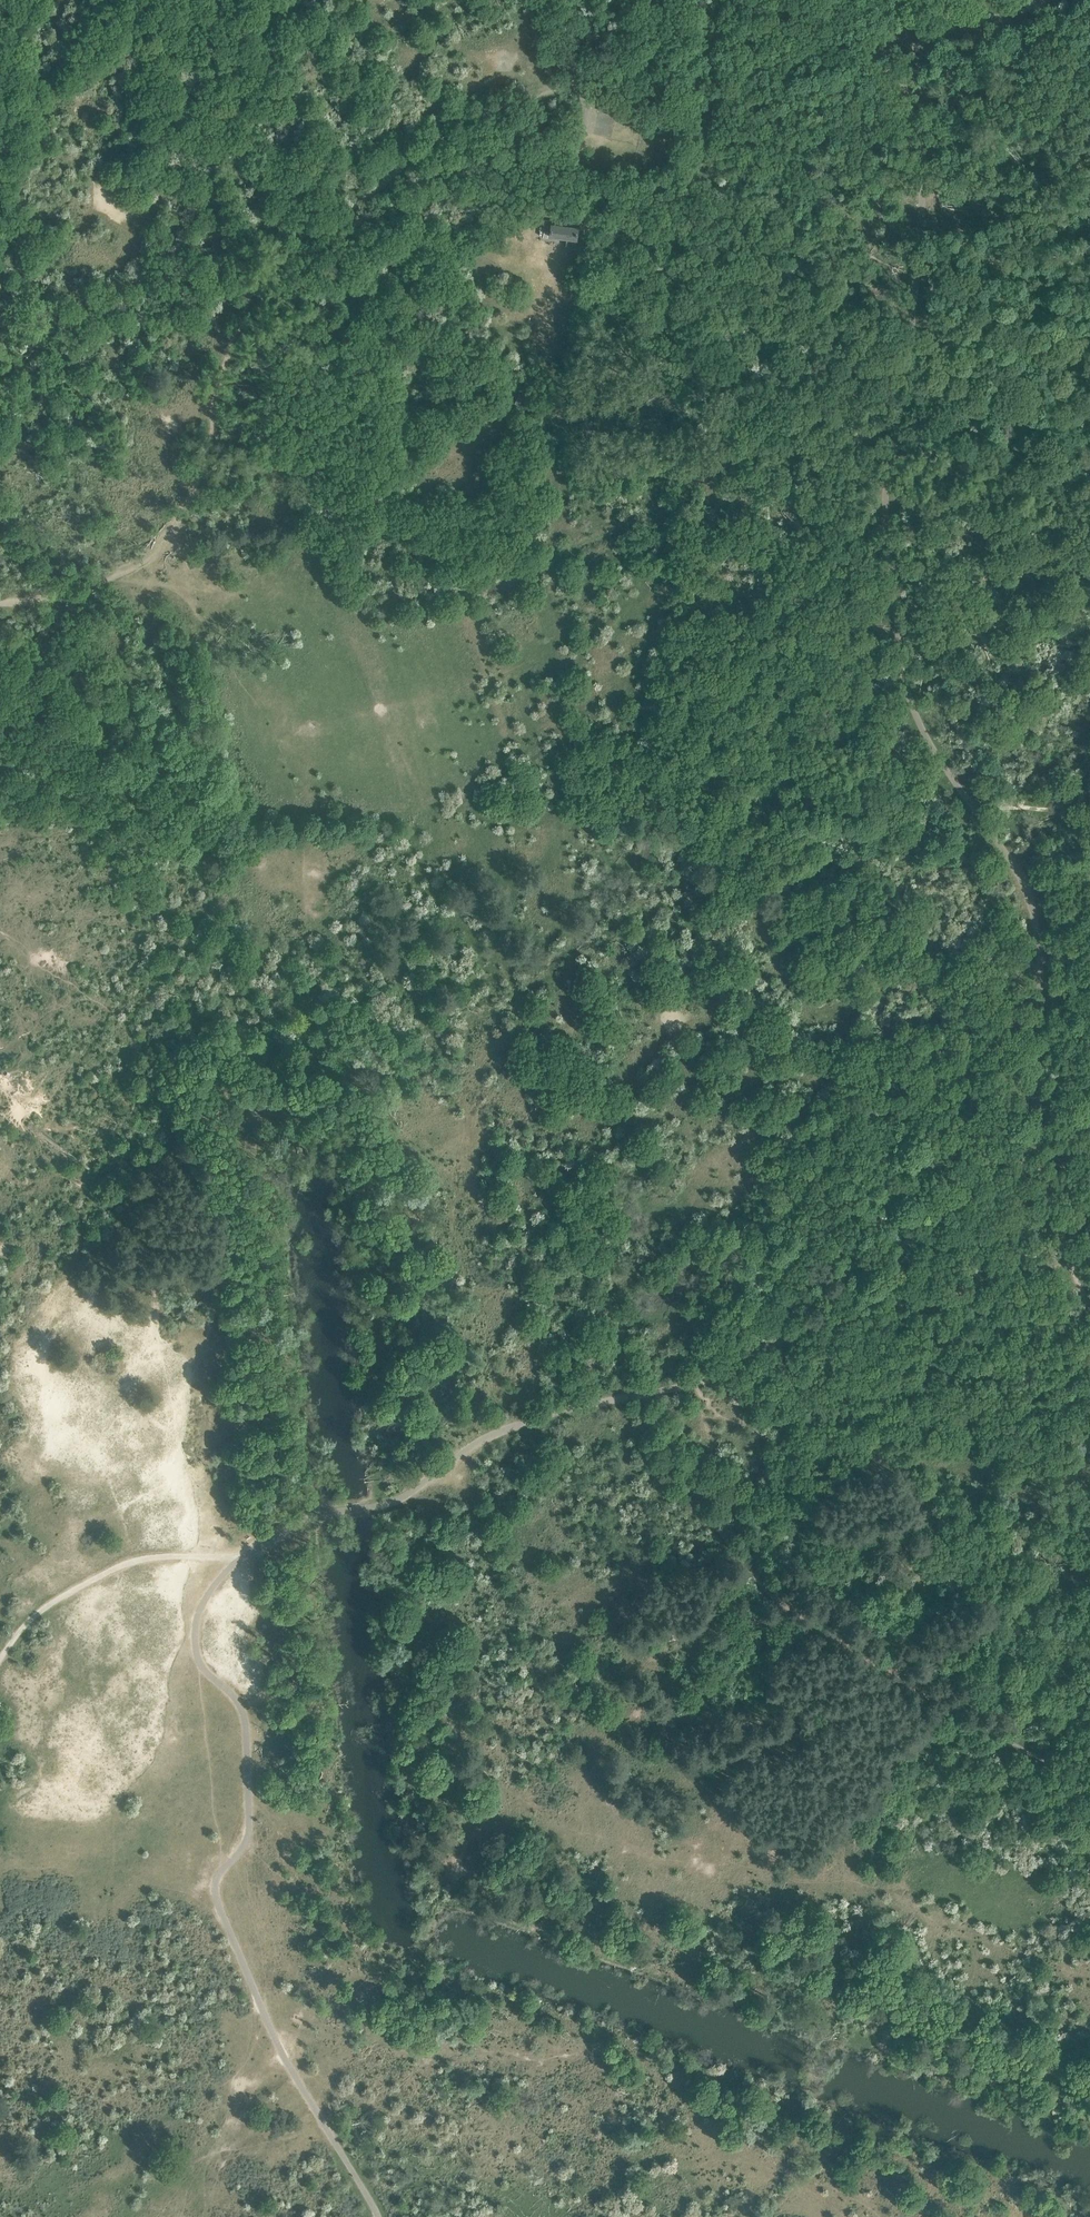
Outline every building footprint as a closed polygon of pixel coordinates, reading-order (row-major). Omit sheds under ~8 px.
[(638,108),(617,104),(615,113),(637,117),(638,108)] [(536,219),(526,217),(525,224),(535,226),(536,219)] [(555,221),(543,219),(541,227),(552,229),(551,236),(578,239),(579,227),(555,224),(555,221)] [(159,1023),(153,1017),(149,1020),(155,1026),(159,1023)] [(172,1043),(176,1040),(170,1034),(166,1037),(172,1043)] [(13,1069),(8,1072),(7,1071),(5,1070),(3,1071),(3,1073),(7,1079),(11,1076),(10,1075),(15,1072),(13,1069)]
